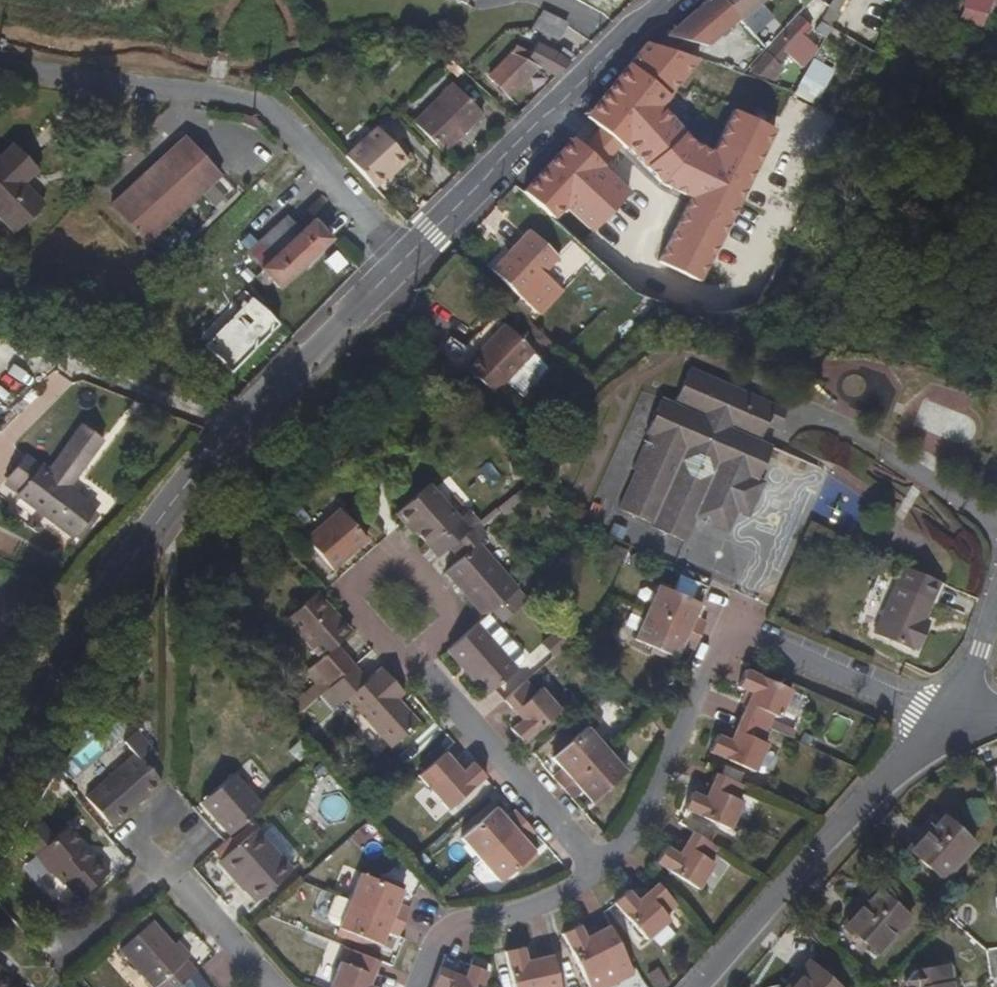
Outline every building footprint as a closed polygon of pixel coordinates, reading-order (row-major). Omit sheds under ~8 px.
[(753,0),(710,0),(668,36),(699,47),(753,0)] [(816,12),(826,2),(824,0),(812,0),(808,4),(816,12)] [(832,6),(839,11),(845,0),(835,0),(832,6)] [(965,7),(988,15),(989,12),(994,0),(968,0),(965,7)] [(989,12),(996,15),(996,0),(994,0),(989,12)] [(831,5),(821,23),(830,28),(839,11),(832,6),(831,5)] [(541,13),(533,29),(555,39),(563,23),(541,13)] [(800,19),(752,72),(768,77),(787,57),(796,66),(813,47),(804,39),(812,31),(800,19)] [(688,57),(699,47),(668,36),(657,46),(683,55),(688,57)] [(530,55),(515,49),(511,55),(512,55),(537,66),(555,75),(570,60),(565,58),(555,52),(536,42),(530,55)] [(586,118),(606,133),(624,112),(632,118),(646,100),(683,55),(657,46),(647,43),(586,118)] [(555,52),(565,58),(569,53),(558,47),(555,52)] [(537,66),(512,55),(489,76),(506,94),(537,66)] [(683,55),(646,100),(661,113),(696,71),(704,62),(688,57),(683,55)] [(817,105),(832,69),(809,59),(794,95),(817,105)] [(704,62),(696,71),(711,83),(718,74),(704,62)] [(443,151),(482,112),(450,80),(411,119),(443,151)] [(375,188),(392,172),(394,175),(408,162),(405,159),(376,130),(346,157),(375,188)] [(565,133),(516,187),(580,244),(613,208),(598,194),(614,177),(565,133)] [(222,177),(187,140),(115,209),(150,246),(222,177)] [(15,148),(0,162),(0,161),(0,216),(17,235),(44,209),(23,186),(38,172),(15,148)] [(378,190),(394,175),(392,172),(375,188),(378,190)] [(719,253),(738,214),(713,202),(694,241),(719,253)] [(268,209),(254,223),(260,229),(274,216),(268,209)] [(283,288),(333,242),(313,220),(301,232),(288,217),(260,243),(274,257),(263,267),(283,288)] [(557,259),(528,233),(493,272),(523,298),(557,259)] [(509,382),(536,352),(506,325),(492,342),(480,355),(509,382)] [(483,334),(471,348),(480,355),(492,342),(483,334)] [(766,423),(775,427),(783,410),(690,369),(674,404),(662,399),(647,433),(650,434),(634,469),(636,470),(619,508),(653,523),(651,527),(687,543),(689,539),(698,519),(729,532),(736,515),(738,511),(731,508),(744,477),(757,483),(759,479),(773,448),(758,442),(766,423)] [(29,461),(11,481),(24,494),(22,496),(73,543),(95,519),(65,492),(107,447),(88,430),(46,476),(29,461)] [(736,515),(751,521),(768,483),(759,479),(757,483),(744,477),(731,508),(738,511),(736,515)] [(430,546),(460,519),(431,486),(401,513),(430,546)] [(333,572),(367,542),(340,511),(306,541),(333,572)] [(486,618),(517,590),(480,547),(489,539),(477,525),(450,549),(462,562),(449,574),(486,618)] [(659,586),(647,614),(701,638),(708,624),(696,618),(702,604),(659,586)] [(927,619),(934,604),(895,586),(874,634),(911,650),(914,644),(924,649),(933,629),(925,625),(927,619)] [(337,647),(351,635),(316,596),(285,622),(320,661),(314,667),(331,687),(354,668),(337,647)] [(695,649),(701,638),(647,614),(635,639),(678,659),(684,644),(695,649)] [(927,619),(925,625),(933,629),(936,623),(927,619)] [(487,696),(516,671),(476,626),(448,651),(487,696)] [(381,669),(366,682),(354,668),(331,687),(327,691),(339,706),(347,699),(391,750),(420,726),(397,701),(404,695),(381,669)] [(773,715),(782,719),(794,695),(746,674),(739,689),(752,695),(741,719),(766,730),(773,715)] [(524,745),(564,710),(544,688),(536,695),(526,683),(505,702),(521,721),(511,730),(524,745)] [(327,691),(321,697),(333,711),(339,706),(327,691)] [(741,719),(729,744),(717,738),(710,755),(756,775),(769,749),(760,744),(766,730),(741,719)] [(603,754),(583,732),(554,757),(563,769),(553,778),(563,790),(603,754)] [(436,783),(428,789),(448,811),(486,778),(473,763),(462,772),(445,753),(425,770),(436,783)] [(622,777),(603,754),(563,790),(573,800),(583,791),(593,803),(622,777)] [(88,799),(112,827),(161,784),(136,757),(88,799)] [(232,774),(200,804),(228,837),(262,808),(232,774)] [(742,805),(733,801),(741,785),(716,774),(704,800),(692,794),(685,811),(731,831),(742,805)] [(495,808),(461,838),(481,861),(525,822),(515,810),(505,819),(495,808)] [(907,852),(943,882),(975,845),(944,820),(930,837),(925,832),(907,852)] [(500,883),(535,853),(525,841),(535,832),(525,822),(481,861),(500,883)] [(66,829),(40,852),(79,898),(110,872),(96,856),(90,861),(78,847),(80,845),(66,829)] [(292,871),(256,831),(216,866),(251,907),(292,871)] [(714,847),(691,831),(675,855),(664,847),(654,863),(696,890),(713,866),(705,861),(714,847)] [(405,924),(409,912),(397,907),(403,892),(360,875),(349,902),(405,924)] [(656,883),(636,901),(628,891),(613,904),(646,942),(668,922),(662,914),(674,904),(656,883)] [(863,904),(845,923),(879,952),(912,914),(884,890),(868,908),(863,904)] [(399,938),(405,924),(349,902),(338,930),(380,947),(386,932),(399,938)] [(121,950),(153,986),(180,986),(198,972),(154,922),(121,950)] [(639,977),(622,952),(609,927),(585,939),(579,926),(561,934),(589,986),(618,986),(639,977)] [(512,986),(559,986),(552,956),(526,961),(523,947),(504,951),(512,986)] [(379,963),(354,953),(348,968),(339,964),(330,986),(370,986),(379,963)] [(491,962),(478,956),(475,955),(470,966),(445,955),(433,983),(443,986),(480,986),(491,962)] [(808,965),(789,986),(835,986),(808,965)] [(5,976),(0,982),(0,981),(0,986),(18,986),(5,976)]
